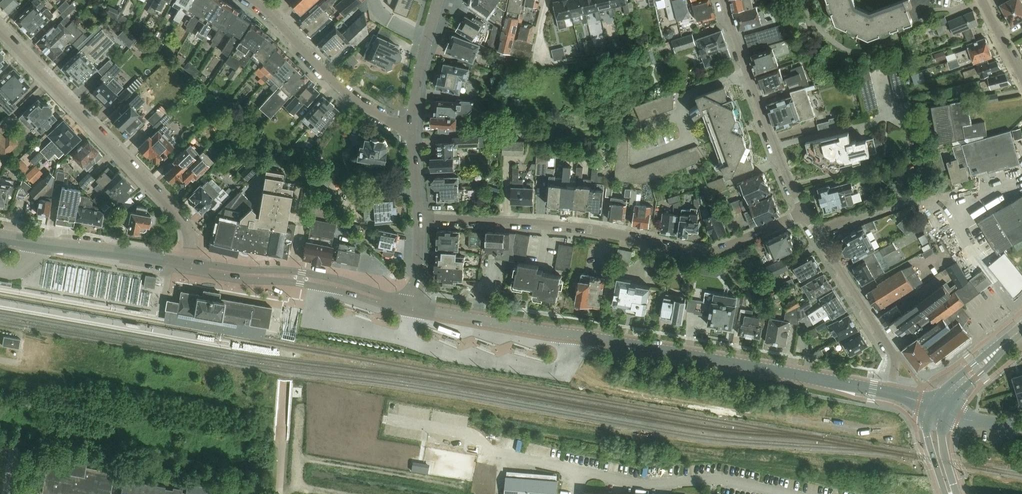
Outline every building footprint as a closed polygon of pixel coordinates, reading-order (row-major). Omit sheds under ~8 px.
[(0,3),(0,6),(7,13),(21,1),(20,0),(3,0),(0,3)] [(40,3),(38,0),(34,0),(30,4),(31,5),(15,21),(22,27),(39,11),(36,7),(40,3)] [(58,8),(62,12),(70,4),(66,0),(58,8)] [(61,14),(65,18),(79,4),(76,0),(61,14)] [(160,0),(154,0),(151,6),(148,12),(153,14),(156,9),(160,0)] [(167,0),(160,0),(156,9),(161,11),(167,0)] [(173,4),(180,8),(173,18),(175,19),(180,22),(186,11),(193,0),(175,0),(173,4)] [(199,18),(209,0),(193,0),(186,11),(192,15),(186,25),(187,26),(184,30),(188,32),(190,28),(192,29),(199,18)] [(225,3),(220,0),(209,0),(199,18),(205,21),(200,31),(196,36),(203,40),(225,3)] [(301,15),(316,0),(287,0),(301,15)] [(298,21),(305,29),(330,7),(329,6),(334,2),(335,0),(328,0),(321,7),(317,3),(298,21)] [(343,16),(362,0),(342,0),(335,6),(343,16)] [(388,2),(394,5),(392,10),(406,16),(413,0),(387,0),(388,2)] [(472,5),(499,23),(504,26),(506,15),(504,15),(506,8),(496,0),(474,0),(472,5)] [(506,8),(507,9),(509,0),(496,0),(506,8)] [(507,15),(509,15),(520,18),(522,11),(522,9),(524,0),(510,0),(507,15)] [(522,9),(525,9),(526,4),(538,7),(540,0),(524,0),(522,9)] [(569,0),(561,0),(555,2),(557,8),(555,9),(560,29),(567,27),(565,17),(572,15),(569,0)] [(586,12),(583,0),(569,0),(572,15),(582,13),(584,23),(588,22),(586,12)] [(598,0),(583,0),(586,12),(595,10),(597,20),(602,19),(600,9),(598,0)] [(613,6),(612,0),(598,0),(600,9),(609,7),(610,9),(609,10),(611,17),(615,16),(613,6)] [(613,6),(623,4),(626,13),(630,12),(628,2),(628,0),(612,0),(613,6)] [(668,14),(670,20),(677,19),(676,13),(673,0),(665,0),(668,14)] [(678,18),(678,20),(690,17),(686,0),(687,0),(673,0),(678,18)] [(699,22),(716,17),(711,0),(692,0),(699,22)] [(754,7),(752,0),(730,0),(734,12),(754,7)] [(914,22),(919,19),(924,15),(927,10),(930,4),(930,0),(905,0),(905,2),(870,15),(854,7),(851,0),(828,0),(836,23),(869,38),(914,22)] [(1021,6),(1021,2),(1021,0),(1009,0),(1001,5),(1006,15),(1021,6)] [(47,9),(45,9),(40,3),(36,7),(39,11),(22,27),(31,37),(54,15),(47,9)] [(225,31),(237,10),(225,3),(203,40),(211,26),(218,29),(212,40),(213,41),(211,45),(215,48),(225,31)] [(1012,25),(1021,20),(1021,21),(1021,6),(1006,15),(1012,25)] [(305,29),(304,30),(310,37),(318,29),(319,30),(331,19),(328,16),(334,11),(330,7),(305,29)] [(766,22),(763,11),(759,12),(756,7),(754,7),(734,12),(739,31),(762,24),(762,23),(766,22)] [(237,10),(225,31),(231,35),(222,51),(223,52),(220,58),(224,60),(227,54),(228,55),(240,36),(251,18),(245,15),(245,12),(240,9),(238,10),(237,10)] [(976,39),(971,28),(979,25),(973,11),(948,21),(954,35),(964,31),(969,42),(976,39)] [(364,12),(345,30),(344,29),(340,33),(335,27),(317,44),(331,59),(349,42),(354,47),(368,33),(364,12)] [(499,45),(498,51),(512,54),(515,39),(519,22),(520,18),(509,15),(507,15),(506,15),(504,26),(499,45)] [(67,28),(72,22),(67,16),(55,28),(53,27),(37,43),(44,50),(53,40),(54,41),(56,38),(55,37),(66,27),(67,28)] [(458,30),(474,39),(478,32),(480,33),(484,28),(483,27),(485,24),(484,23),(476,18),(475,21),(466,16),(458,30)] [(936,28),(948,23),(946,17),(934,22),(936,28)] [(808,29),(805,20),(798,22),(801,31),(808,29)] [(53,40),(44,50),(53,59),(62,50),(61,48),(70,40),(77,48),(87,37),(72,22),(67,28),(66,27),(55,37),(56,38),(54,41),(53,40)] [(519,22),(515,39),(530,43),(534,25),(522,23),(519,22)] [(244,66),(266,33),(251,23),(240,40),(229,56),(230,56),(225,62),(236,70),(241,64),(244,66)] [(498,51),(499,45),(495,44),(499,27),(494,24),(494,25),(488,48),(498,51)] [(750,49),(779,40),(775,27),(746,36),(750,49)] [(388,38),(391,32),(381,28),(378,33),(388,38)] [(665,29),(663,32),(664,36),(667,39),(671,38),(674,34),(673,30),(669,28),(665,29)] [(80,50),(81,50),(62,68),(79,86),(97,69),(92,64),(114,42),(102,29),(80,50)] [(693,34),(672,40),(676,52),(691,47),(699,45),(701,50),(707,66),(731,57),(722,31),(697,39),(698,40),(695,41),(693,34)] [(251,56),(257,61),(252,66),(255,70),(277,44),(273,39),(266,33),(251,56)] [(451,44),(447,43),(445,49),(448,50),(448,52),(473,61),(471,65),(477,67),(478,63),(474,61),(480,45),(454,35),(451,44)] [(385,40),(377,36),(371,49),(368,49),(364,57),(386,67),(387,70),(392,68),(391,65),(394,60),(395,60),(398,59),(400,55),(399,50),(393,47),(395,44),(385,40)] [(621,48),(618,38),(607,41),(610,51),(621,48)] [(958,58),(989,47),(986,38),(968,44),(969,49),(956,53),(958,58)] [(139,39),(133,46),(139,50),(144,43),(139,39)] [(594,52),(591,40),(584,42),(587,54),(594,52)] [(778,47),(773,49),(768,50),(753,56),(754,60),(752,61),(756,73),(778,65),(776,58),(790,53),(786,41),(777,44),(778,47)] [(270,76),(287,55),(279,47),(277,44),(261,64),(255,70),(254,72),(260,78),(257,80),(261,84),(265,80),(270,76)] [(551,50),(554,61),(566,58),(563,47),(551,50)] [(974,63),(992,57),(989,47),(958,58),(960,63),(973,59),(974,63)] [(8,63),(4,58),(4,54),(1,50),(0,50),(0,71),(8,63)] [(944,51),(934,54),(936,62),(948,58),(947,56),(946,57),(944,51)] [(274,91),(280,86),(298,66),(287,55),(270,76),(265,80),(271,86),(270,87),(274,91)] [(950,69),(960,65),(960,63),(958,58),(948,62),(950,69)] [(988,72),(1000,68),(1001,68),(997,60),(996,60),(989,63),(989,61),(977,65),(978,67),(965,71),(967,77),(980,72),(981,77),(989,74),(988,72)] [(108,72),(113,66),(109,61),(98,71),(103,76),(108,72)] [(200,71),(189,63),(184,69),(195,77),(200,71)] [(896,103),(909,101),(901,63),(888,66),(896,103)] [(469,69),(445,64),(442,78),(440,77),(438,88),(460,93),(463,79),(467,80),(469,69)] [(806,87),(809,86),(803,65),(791,69),(793,75),(783,78),(780,68),(757,76),(761,87),(764,86),(766,92),(786,85),(788,84),(789,86),(799,83),(801,89),(806,87)] [(282,104),(307,77),(307,76),(308,75),(304,71),(298,66),(280,86),(260,107),(270,117),(282,104)] [(30,86),(14,69),(0,82),(0,99),(0,102),(3,105),(9,99),(12,103),(30,86)] [(233,70),(228,76),(233,80),(238,73),(233,70)] [(866,111),(879,108),(870,70),(857,74),(866,111)] [(108,72),(103,76),(101,78),(104,81),(93,92),(94,93),(94,95),(96,97),(98,97),(106,105),(123,87),(108,72)] [(922,72),(912,75),(915,85),(925,82),(922,72)] [(1005,73),(989,77),(990,80),(982,82),(981,80),(975,82),(977,89),(991,86),(992,89),(1011,84),(1005,73)] [(138,77),(130,84),(135,90),(143,82),(138,77)] [(307,77),(282,104),(293,114),(305,102),(307,105),(319,92),(312,86),(315,84),(307,77)] [(799,83),(789,86),(791,92),(801,89),(799,83)] [(209,89),(217,97),(222,92),(213,84),(209,89)] [(699,102),(690,109),(696,118),(701,114),(706,112),(724,162),(722,163),(727,176),(755,166),(752,159),(750,158),(748,154),(753,152),(750,145),(748,144),(744,134),(745,132),(740,118),(738,117),(735,108),(736,106),(733,98),(728,100),(727,96),(728,92),(725,86),(697,96),(699,102)] [(119,97),(118,98),(122,103),(132,93),(127,88),(127,87),(118,96),(119,97)] [(776,129),(816,116),(807,91),(806,87),(801,89),(791,92),(792,97),(768,105),(776,129)] [(226,105),(230,100),(222,92),(217,97),(226,105)] [(495,101),(496,93),(482,92),(482,100),(495,101)] [(664,96),(669,110),(674,109),(673,93),(664,96)] [(145,121),(135,111),(145,101),(138,94),(130,103),(132,105),(115,121),(115,124),(119,128),(123,128),(130,135),(145,121)] [(983,96),(984,102),(999,100),(997,94),(983,96)] [(310,127),(331,103),(323,96),(302,120),(310,127)] [(663,112),(669,110),(664,96),(658,98),(663,112)] [(658,114),(663,112),(658,98),(653,100),(658,114)] [(41,133),(57,118),(52,113),(52,108),(48,105),(43,105),(38,99),(19,118),(30,129),(33,125),(41,133)] [(458,102),(436,101),(435,115),(433,115),(433,125),(439,125),(438,131),(450,131),(450,126),(457,126),(458,116),(463,117),(465,115),(465,112),(468,113),(473,109),(473,100),(459,99),(458,102)] [(652,116),(658,114),(653,100),(647,102),(652,116)] [(932,106),(938,143),(987,135),(985,121),(972,124),(968,100),(932,106)] [(646,118),(652,116),(647,102),(642,104),(646,118)] [(310,127),(318,134),(339,110),(331,103),(310,127)] [(641,120),(646,118),(642,104),(635,106),(641,120)] [(162,117),(156,111),(147,120),(153,125),(162,117)] [(819,130),(841,125),(839,117),(829,119),(830,121),(818,124),(819,130)] [(45,155),(72,129),(63,121),(49,134),(53,139),(41,151),(45,155)] [(160,121),(153,127),(157,131),(163,125),(160,121)] [(147,155),(148,154),(153,160),(153,161),(157,161),(163,156),(164,158),(167,155),(166,154),(173,146),(172,145),(175,142),(167,133),(170,131),(163,125),(157,131),(150,138),(149,137),(139,147),(147,155)] [(66,152),(80,138),(72,129),(45,155),(49,159),(56,152),(61,147),(65,151),(66,152)] [(1015,138),(1021,136),(1020,129),(1013,131),(1015,138)] [(957,159),(948,161),(954,182),(969,178),(968,176),(987,170),(988,173),(1020,164),(1011,130),(954,147),(957,159)] [(5,157),(18,144),(9,134),(5,138),(0,132),(0,151),(5,157)] [(860,157),(878,153),(876,147),(874,139),(874,138),(857,142),(857,140),(851,141),(849,132),(806,142),(809,154),(813,161),(823,167),(831,167),(854,161),(853,157),(860,156),(860,157)] [(616,144),(629,144),(629,135),(617,138),(616,144)] [(486,146),(485,136),(454,138),(454,143),(438,144),(439,158),(432,158),(433,170),(454,169),(454,168),(460,168),(460,157),(454,157),(454,147),(486,146)] [(382,162),(385,147),(387,144),(384,139),(382,140),(372,137),(371,140),(365,139),(363,146),(360,146),(358,158),(365,159),(364,162),(367,163),(367,164),(370,165),(371,163),(374,164),(374,161),(382,162)] [(883,146),(881,137),(874,139),(876,147),(883,146)] [(96,163),(103,156),(99,152),(99,151),(88,139),(72,155),(87,170),(88,169),(90,171),(94,167),(92,165),(95,162),(96,163)] [(524,155),(525,141),(504,140),(503,154),(524,155)] [(172,183),(175,179),(200,154),(190,145),(173,162),(175,164),(164,175),(172,183)] [(698,163),(699,162),(707,159),(698,145),(692,148),(698,163)] [(65,151),(61,147),(56,152),(60,156),(65,151)] [(687,167),(698,163),(692,148),(681,152),(687,167)] [(200,154),(175,179),(180,184),(184,184),(193,175),(196,178),(213,161),(203,151),(200,154)] [(946,169),(944,162),(940,151),(932,154),(937,171),(946,169)] [(659,177),(662,176),(687,167),(681,152),(653,162),(659,177)] [(64,160),(60,163),(70,174),(74,171),(64,160)] [(574,207),(577,167),(569,166),(569,161),(565,161),(563,178),(561,206),(574,207)] [(597,162),(593,162),(593,165),(593,168),(592,173),(592,179),(589,209),(593,209),(594,211),(602,212),(605,183),(603,183),(603,177),(597,176),(598,169),(597,163),(597,162)] [(621,181),(631,167),(629,162),(616,164),(616,180),(621,181)] [(653,179),(659,177),(653,162),(647,164),(653,179)] [(901,166),(903,171),(914,168),(913,162),(901,166)] [(548,164),(537,163),(537,164),(537,165),(536,175),(547,176),(548,164)] [(647,181),(653,179),(647,164),(642,166),(646,177),(647,181)] [(928,165),(917,167),(920,181),(931,178),(928,165)] [(647,181),(646,177),(642,166),(637,168),(638,182),(643,183),(647,181)] [(117,186),(125,178),(119,171),(112,178),(110,176),(113,173),(108,167),(105,171),(104,171),(97,179),(100,182),(94,188),(99,193),(95,197),(100,202),(111,191),(113,193),(118,187),(117,186)] [(589,209),(592,179),(582,178),(583,168),(577,167),(574,207),(589,209)] [(638,182),(637,168),(631,167),(621,181),(638,182)] [(523,203),(524,179),(519,179),(520,168),(513,168),(512,203),(523,203)] [(40,178),(32,170),(26,175),(34,183),(40,178)] [(63,183),(65,172),(57,170),(55,182),(63,183)] [(55,177),(52,174),(49,171),(42,178),(43,179),(32,190),(23,180),(17,195),(25,197),(26,196),(30,192),(37,200),(39,198),(40,199),(37,213),(49,215),(52,198),(55,182),(54,182),(55,177)] [(217,213),(209,251),(231,255),(233,247),(239,248),(286,257),(290,240),(293,240),(295,231),(296,225),(286,223),(294,183),(282,181),(284,174),(266,171),(258,215),(255,215),(255,211),(251,207),(253,205),(240,191),(217,213)] [(83,187),(92,178),(88,173),(79,183),(83,187)] [(740,199),(731,202),(734,209),(743,206),(749,203),(749,202),(760,197),(760,196),(771,191),(764,173),(742,182),(737,184),(742,194),(747,192),(749,198),(741,201),(740,199)] [(14,181),(0,179),(1,175),(0,175),(0,177),(0,207),(6,208),(9,193),(12,194),(13,185),(14,181)] [(561,206),(563,178),(555,178),(555,176),(550,175),(547,204),(552,205),(553,207),(559,208),(561,206)] [(460,199),(460,198),(465,198),(465,190),(459,190),(459,177),(437,178),(434,182),(434,185),(437,188),(438,188),(439,200),(460,199)] [(710,189),(725,183),(723,177),(708,183),(710,189)] [(130,193),(134,188),(131,185),(131,184),(125,178),(117,186),(118,187),(113,193),(111,191),(100,202),(95,197),(93,200),(105,211),(109,207),(106,203),(113,196),(119,203),(127,197),(127,196),(130,193)] [(524,179),(523,203),(526,203),(526,205),(530,206),(530,204),(533,204),(534,182),(528,182),(528,187),(523,187),(524,179)] [(845,193),(854,190),(852,181),(830,187),(830,185),(819,189),(825,212),(837,209),(836,207),(848,204),(848,205),(850,205),(852,205),(854,203),(852,194),(846,196),(845,193)] [(195,191),(190,197),(196,204),(195,205),(195,208),(195,209),(197,210),(199,211),(201,211),(206,207),(208,209),(210,207),(215,212),(230,197),(223,190),(219,193),(218,192),(217,191),(208,182),(202,187),(200,185),(194,191),(195,191)] [(725,183),(710,189),(713,195),(728,188),(725,183)] [(75,220),(80,195),(81,190),(62,187),(57,216),(56,223),(74,226),(75,220)] [(652,214),(653,207),(636,204),(637,194),(642,194),(642,190),(632,189),(631,197),(630,204),(636,204),(633,225),(649,227),(651,214),(652,214)] [(749,203),(743,206),(745,210),(753,206),(754,209),(746,212),(751,225),(781,213),(773,194),(761,200),(761,199),(749,204),(749,203)] [(102,225),(104,213),(101,210),(98,209),(99,207),(92,206),(93,202),(88,196),(80,195),(75,220),(102,225)] [(309,208),(312,196),(304,195),(302,206),(309,208)] [(673,203),(673,213),(664,212),(661,232),(677,234),(679,214),(681,214),(682,208),(678,195),(667,199),(669,204),(673,203)] [(396,221),(394,196),(368,198),(362,199),(364,219),(375,218),(375,222),(396,221)] [(1003,250),(1021,239),(1021,196),(978,222),(998,254),(1003,250)] [(130,197),(117,208),(119,210),(125,206),(126,208),(134,202),(130,197)] [(625,220),(628,199),(619,198),(612,197),(611,203),(609,219),(610,219),(610,220),(615,221),(615,219),(616,220),(616,219),(625,220)] [(152,222),(153,218),(151,216),(150,216),(150,215),(146,214),(147,208),(137,206),(136,212),(128,211),(126,220),(130,220),(128,229),(138,231),(138,230),(144,232),(147,230),(148,225),(149,225),(149,224),(152,222)] [(743,206),(734,209),(736,214),(745,210),(743,206)] [(713,238),(727,232),(719,213),(711,216),(707,207),(702,209),(704,217),(713,238)] [(699,232),(700,221),(698,221),(699,214),(697,213),(698,208),(694,208),(692,208),(691,210),(682,208),(679,234),(689,236),(689,232),(692,233),(692,231),(699,232)] [(908,215),(902,220),(912,231),(917,225),(908,215)] [(844,239),(847,245),(844,249),(847,254),(852,254),(855,260),(876,249),(867,232),(878,226),(875,220),(862,225),(864,228),(844,239)] [(321,237),(316,262),(329,265),(333,247),(332,247),(334,232),(310,227),(309,234),(321,237)] [(393,253),(397,233),(379,229),(375,247),(384,249),(384,251),(385,254),(390,255),(393,253)] [(438,249),(459,250),(460,232),(439,231),(438,249)] [(763,242),(767,252),(772,250),(775,257),(793,249),(791,244),(794,243),(791,237),(793,237),(791,233),(789,234),(788,231),(763,242)] [(513,246),(514,233),(488,232),(487,239),(483,238),(483,233),(469,232),(468,248),(482,249),(482,247),(487,247),(486,251),(496,252),(496,257),(515,261),(513,246)] [(513,246),(515,261),(515,258),(525,260),(530,236),(516,233),(516,234),(514,233),(513,246)] [(309,234),(308,242),(306,242),(303,260),(316,262),(321,237),(309,234)] [(354,252),(355,246),(339,243),(336,262),(358,266),(360,253),(354,252)] [(932,247),(930,243),(922,247),(924,251),(931,248),(931,247),(932,247)] [(570,271),(574,246),(560,244),(556,268),(570,271)] [(925,258),(937,252),(934,247),(923,253),(925,258)] [(630,266),(632,251),(619,249),(616,263),(630,266)] [(798,250),(783,257),(783,258),(784,261),(787,267),(793,264),(793,265),(803,260),(798,250)] [(464,256),(457,256),(457,252),(443,252),(443,255),(437,255),(437,264),(464,266),(464,256)] [(1021,290),(1021,274),(1005,252),(988,265),(1014,297),(1021,290)] [(863,284),(875,277),(886,271),(875,253),(865,259),(866,261),(854,268),(863,284)] [(803,260),(793,265),(802,280),(821,270),(813,254),(803,260)] [(781,273),(788,269),(787,267),(784,261),(783,258),(767,266),(769,270),(772,277),(781,273)] [(665,261),(654,259),(652,270),(663,272),(665,261)] [(538,270),(539,266),(519,262),(515,284),(535,287),(534,292),(539,293),(540,296),(558,299),(562,276),(543,273),(544,271),(538,270)] [(957,262),(947,268),(949,272),(959,287),(968,280),(957,262)] [(463,280),(464,266),(437,264),(436,279),(445,279),(445,285),(454,286),(454,280),(463,280)] [(701,265),(700,272),(712,274),(720,270),(717,266),(716,268),(701,265)] [(914,288),(923,282),(913,265),(902,269),(878,285),(879,286),(867,293),(878,311),(914,288)] [(989,285),(992,283),(982,270),(959,288),(951,294),(908,325),(916,335),(918,338),(903,349),(918,369),(933,358),(937,363),(972,337),(963,325),(970,316),(962,306),(989,285)] [(154,288),(156,277),(146,275),(144,286),(154,288)] [(605,279),(582,275),(577,303),(600,307),(605,279)] [(824,275),(803,286),(811,299),(832,287),(824,275)] [(620,300),(619,304),(638,307),(638,311),(646,312),(651,287),(631,283),(632,280),(618,277),(614,299),(620,300)] [(951,294),(959,288),(956,283),(950,287),(946,282),(944,284),(951,294)] [(908,325),(951,294),(944,284),(918,303),(891,321),(899,333),(908,325)] [(825,305),(814,312),(819,320),(829,313),(832,317),(833,319),(843,312),(842,312),(846,310),(834,290),(821,298),(825,305)] [(167,301),(166,309),(268,327),(271,308),(219,298),(220,294),(204,291),(203,296),(182,292),(180,303),(167,301)] [(688,299),(686,310),(694,312),(711,315),(709,325),(732,329),(736,305),(738,297),(705,291),(703,301),(696,300),(688,299)] [(666,294),(662,317),(663,317),(663,319),(666,320),(669,320),(669,318),(673,319),(673,320),(675,320),(676,322),(680,323),(681,321),(683,322),(687,297),(666,294)] [(891,321),(918,303),(914,296),(899,306),(898,305),(881,316),(886,325),(891,321)] [(784,306),(787,311),(797,306),(794,300),(784,306)] [(810,300),(804,303),(806,308),(812,305),(812,304),(810,300)] [(790,323),(800,325),(797,306),(787,311),(786,312),(785,321),(770,318),(766,342),(786,345),(790,323)] [(752,316),(753,311),(741,309),(739,321),(745,322),(744,324),(741,323),(739,334),(748,336),(750,323),(751,323),(752,316)] [(832,317),(816,327),(818,331),(829,324),(838,340),(859,330),(850,315),(846,317),(843,312),(833,319),(832,317)] [(760,338),(760,337),(762,327),(763,328),(765,318),(752,316),(751,323),(750,323),(748,336),(760,338)] [(908,325),(904,329),(911,338),(916,335),(908,325)] [(838,340),(835,342),(836,343),(843,340),(844,342),(851,355),(869,345),(861,332),(860,333),(859,330),(838,340)] [(20,348),(21,338),(5,336),(3,345),(20,348)] [(1021,390),(1021,375),(1021,374),(1017,375),(1017,376),(1014,377),(1018,391),(1021,390)] [(48,460),(42,493),(111,493),(115,472),(86,467),(87,462),(68,459),(67,464),(48,460)] [(558,480),(506,476),(505,493),(557,493),(558,480)] [(182,492),(183,490),(173,488),(173,490),(165,489),(165,485),(124,478),(121,493),(209,493),(210,487),(187,483),(186,493),(182,492)]
